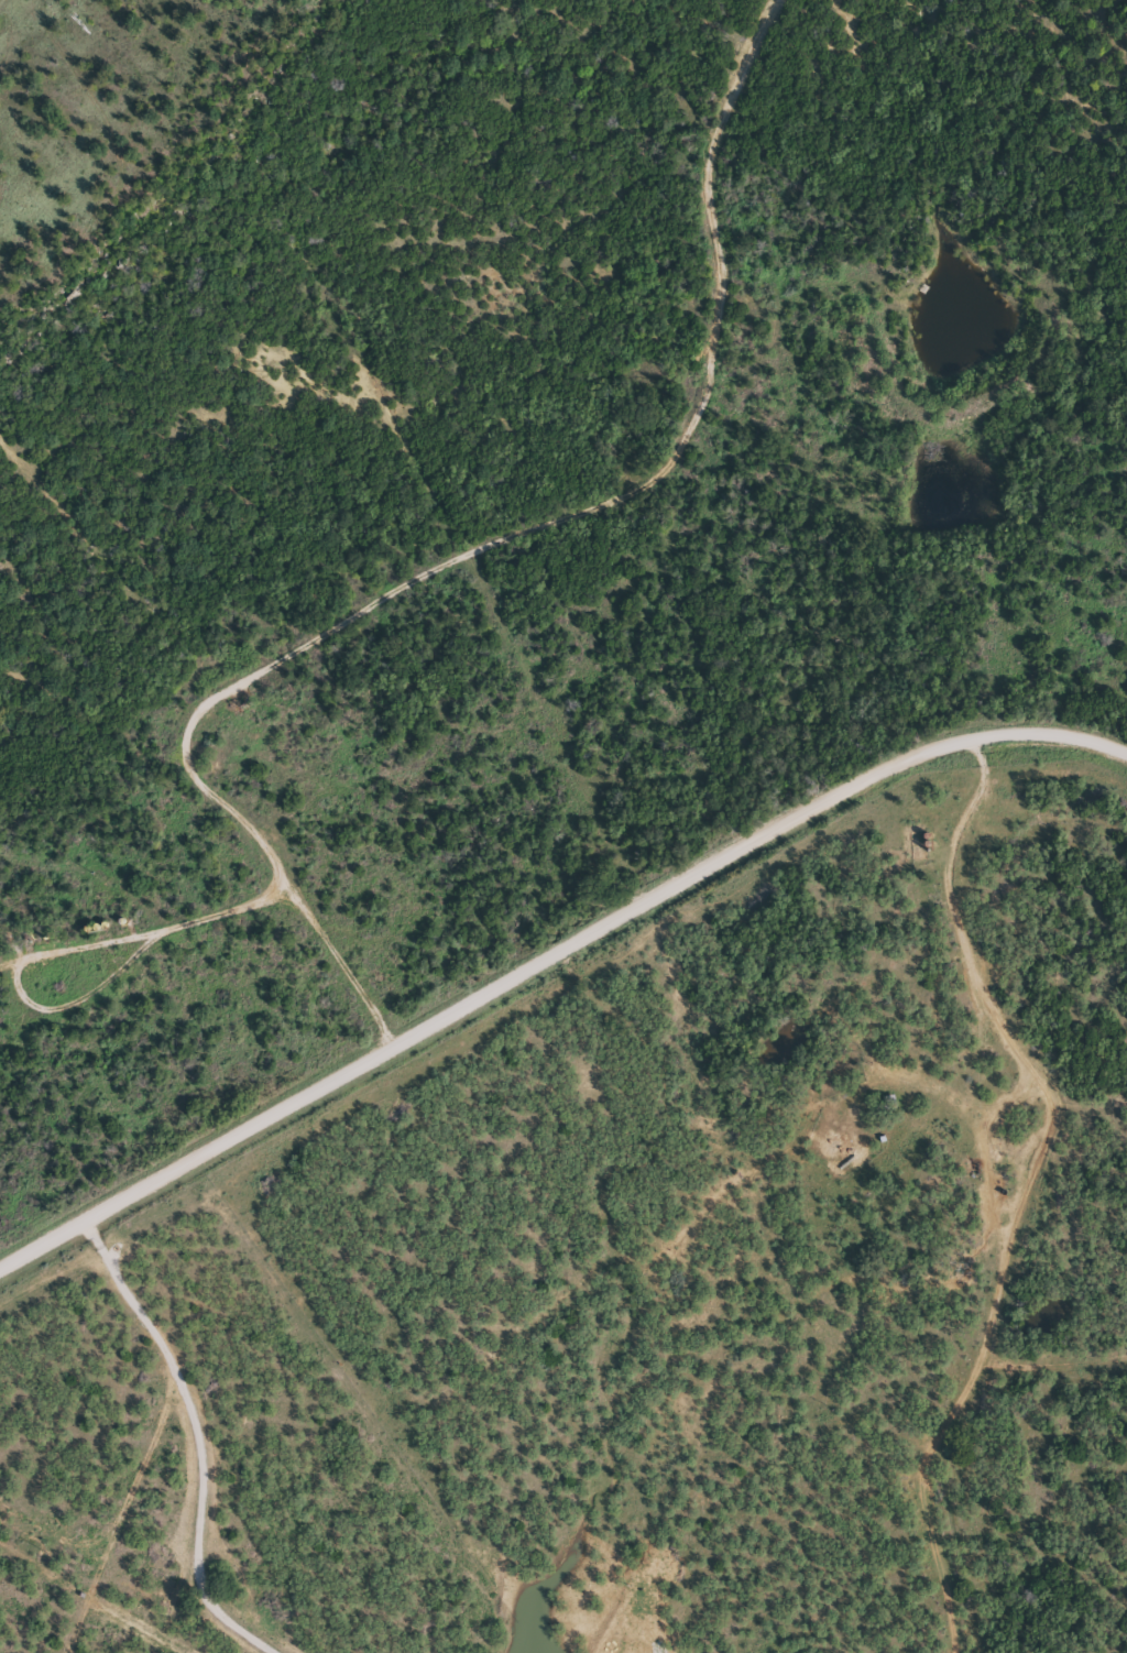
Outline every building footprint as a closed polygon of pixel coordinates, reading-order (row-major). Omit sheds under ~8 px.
[(898,1096),(881,1096),(881,1108),(898,1108),(898,1096)]
